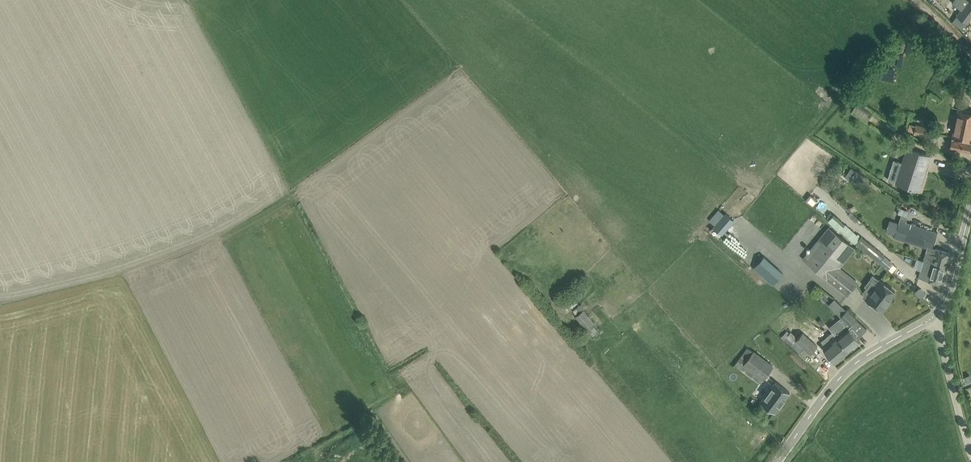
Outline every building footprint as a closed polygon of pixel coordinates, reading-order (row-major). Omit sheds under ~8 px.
[(957,15),(967,23),(970,17),(970,4),(967,1),(957,15)] [(892,71),(884,70),(882,79),(891,81),(892,71)] [(14,103),(10,89),(1,92),(4,105),(14,103)] [(856,103),(851,111),(867,119),(872,111),(856,103)] [(970,131),(970,110),(959,108),(955,128),(970,131)] [(877,121),(894,132),(896,128),(880,117),(877,121)] [(916,124),(914,133),(931,137),(933,128),(916,124)] [(970,140),(970,131),(955,128),(953,137),(952,137),(950,148),(969,152),(970,142),(970,141),(970,140)] [(907,148),(896,183),(919,190),(930,156),(907,148)] [(866,182),(868,179),(859,173),(857,176),(866,182)] [(900,219),(894,236),(927,247),(924,260),(932,262),(946,267),(950,253),(936,248),(935,250),(932,249),(937,232),(928,229),(908,222),(909,216),(902,214),(900,219)] [(732,225),(723,217),(714,228),(722,236),(732,225)] [(855,241),(862,232),(847,220),(840,228),(855,241)] [(855,248),(840,236),(828,226),(802,258),(829,280),(855,248)] [(862,235),(856,243),(886,267),(891,261),(884,256),(886,254),(862,235)] [(789,267),(782,260),(777,265),(766,256),(758,264),(776,281),(784,273),(784,272),(789,267)] [(946,267),(932,262),(924,260),(919,277),(927,279),(926,279),(941,285),(946,267)] [(880,279),(866,298),(882,310),(887,304),(886,303),(895,291),(880,279)] [(562,303),(568,310),(578,301),(572,295),(562,303)] [(846,309),(846,310),(843,307),(837,312),(850,325),(857,319),(846,309)] [(584,309),(575,316),(592,337),(601,330),(584,309)] [(839,319),(829,327),(833,332),(848,350),(860,340),(849,327),(847,328),(839,319)] [(786,331),(780,338),(798,354),(802,349),(807,354),(810,352),(811,353),(818,346),(803,332),(796,340),(786,331)] [(833,332),(822,341),(826,346),(823,348),(835,362),(848,350),(833,332)] [(747,347),(735,364),(760,382),(763,378),(773,365),(753,351),(747,347)] [(790,392),(775,381),(770,377),(767,381),(773,385),(761,401),(775,412),(790,392)]
